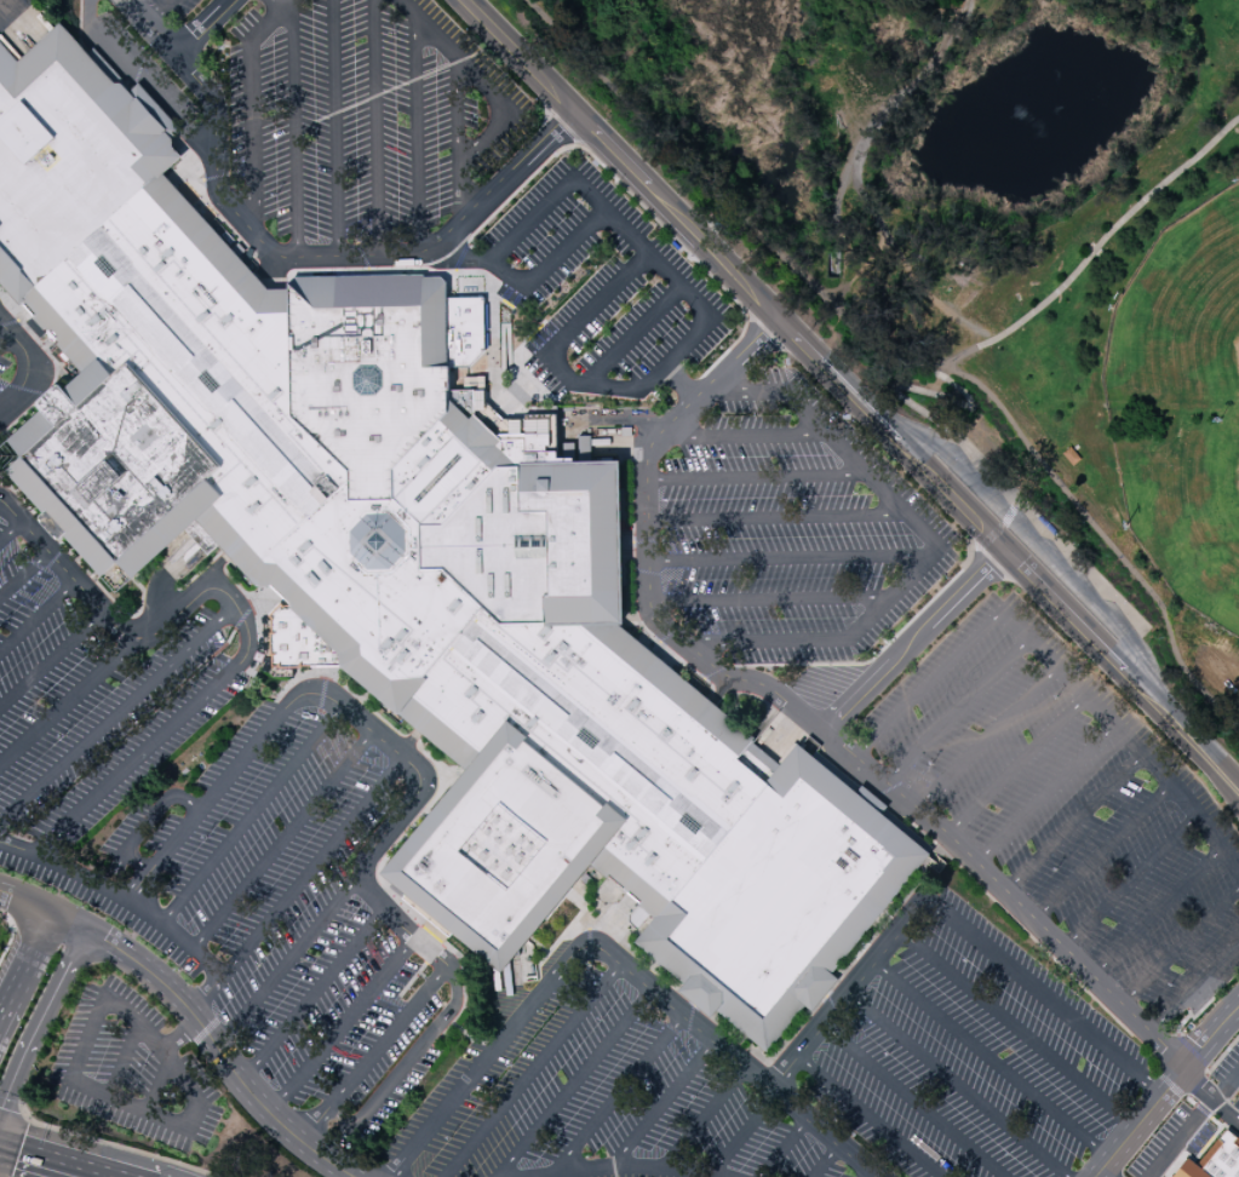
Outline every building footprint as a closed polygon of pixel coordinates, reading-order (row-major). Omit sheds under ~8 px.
[(125,580),(0,439),(0,436),(76,361),(0,282),(0,32),(24,58),(64,18),(184,138),(167,156),(277,280),(300,264),(449,264),(448,282),(488,282),(491,348),(461,350),(461,385),(506,415),(564,415),(564,435),(632,438),(633,633),(758,743),(785,719),(939,848),(775,1047),(639,932),(658,912),(597,863),(514,960),(388,861),(468,767),(194,516),(125,580)] [(1226,1129),(1238,1140),(1238,1176),(1173,1176),(1187,1159),(1195,1166),(1226,1129)]
